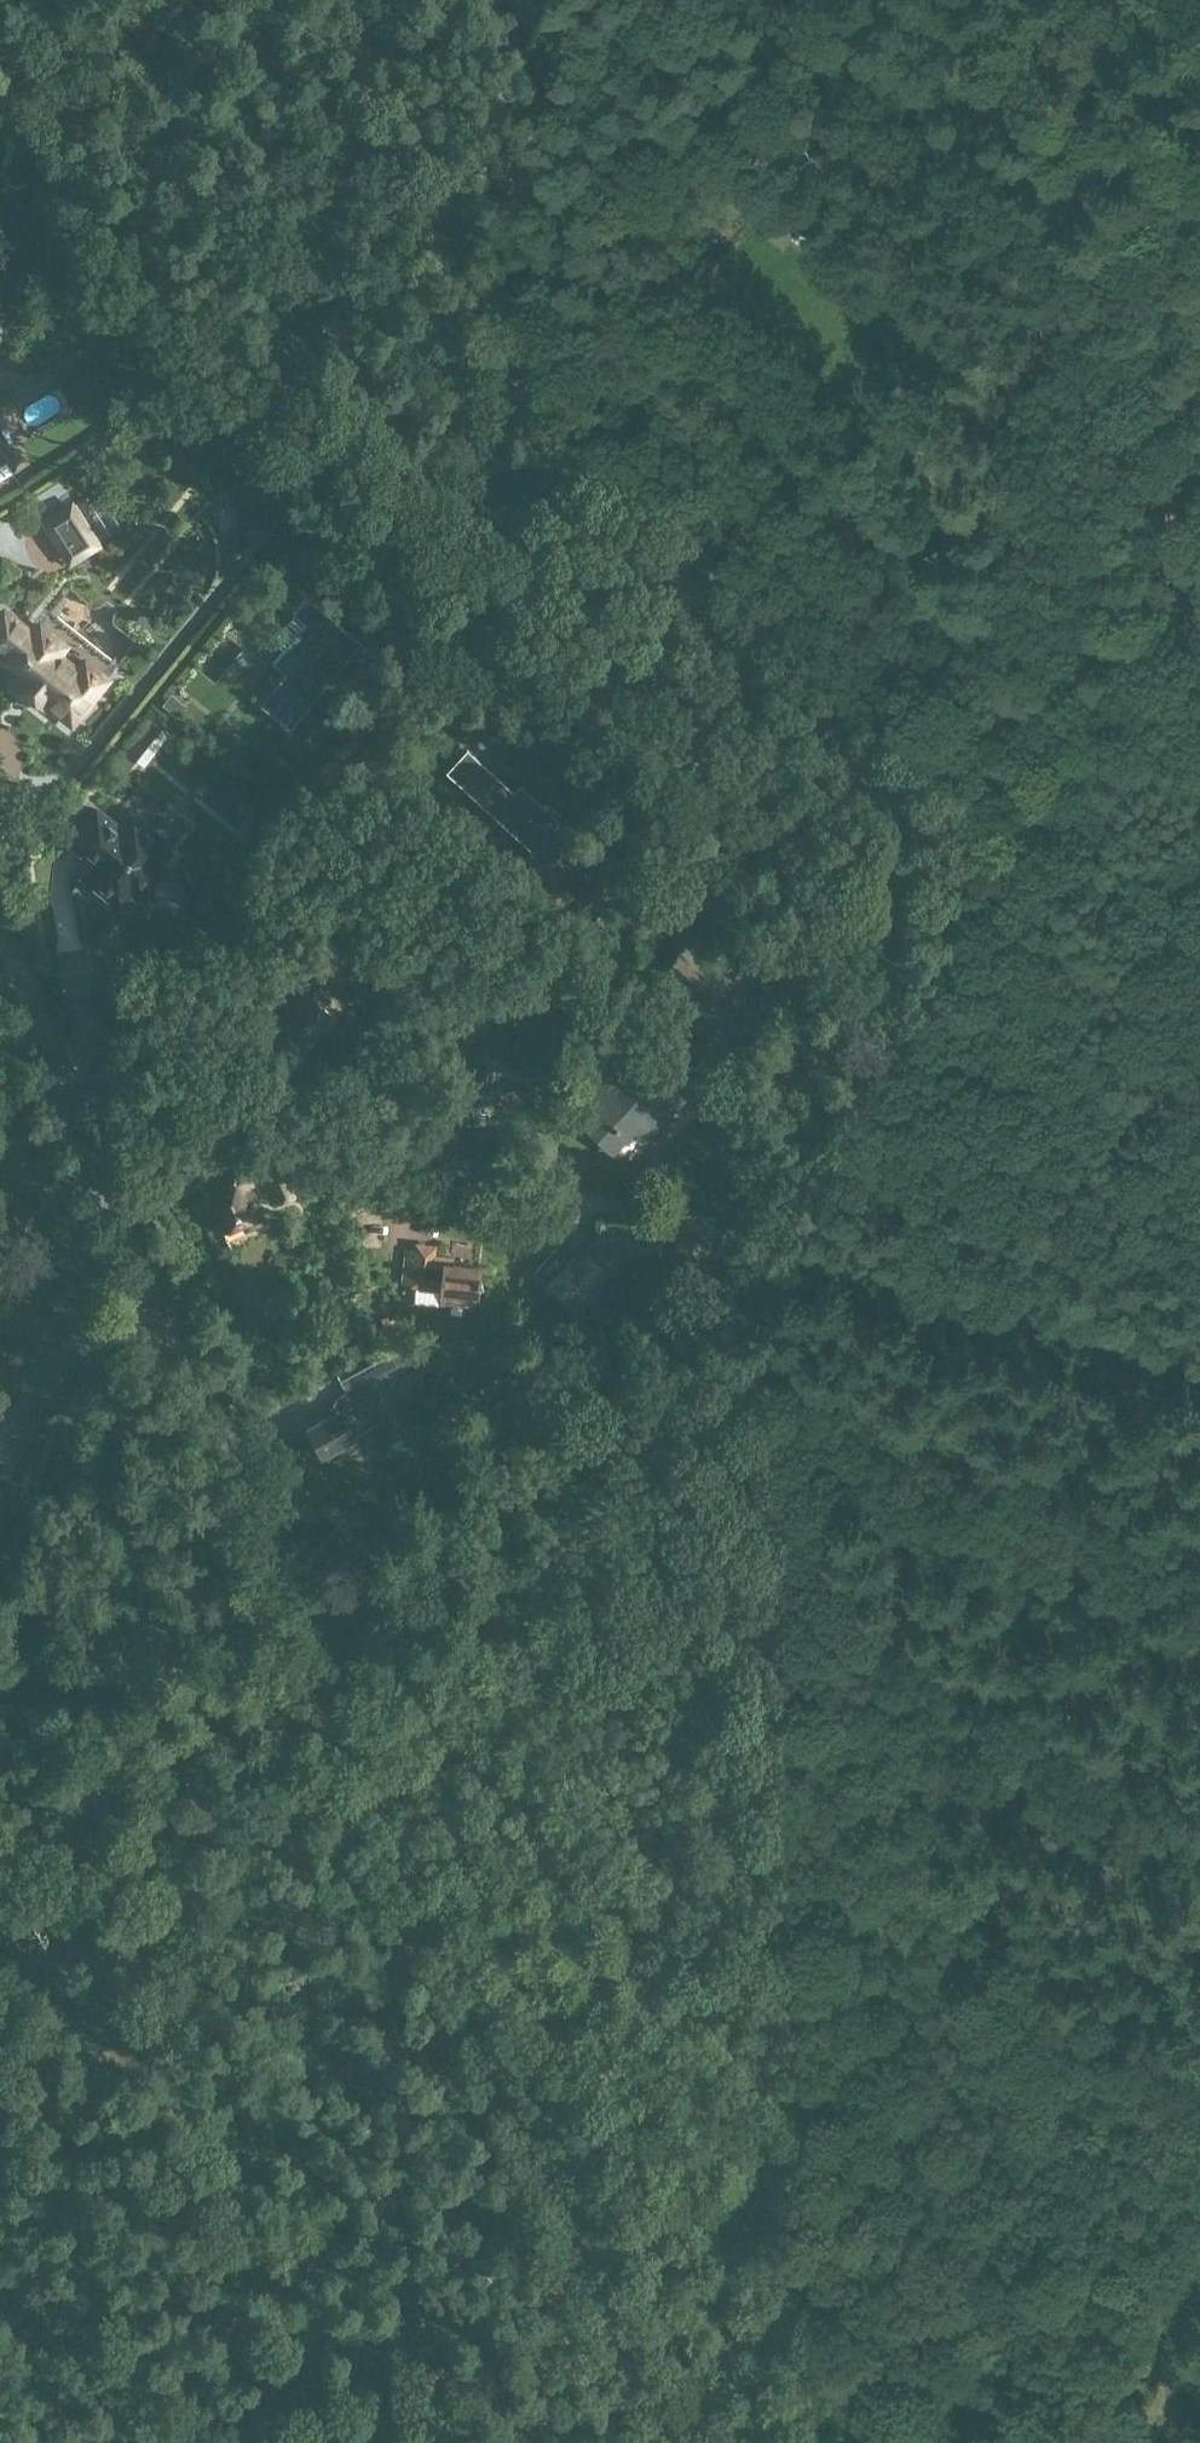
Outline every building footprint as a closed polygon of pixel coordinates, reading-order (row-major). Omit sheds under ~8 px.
[(8,460),(0,446),(0,465),(8,460)] [(72,498),(38,520),(69,568),(103,546),(72,498)] [(362,642),(307,597),(294,613),(306,624),(274,663),(287,674),(261,705),(291,729),(362,642)] [(0,611),(0,654),(8,660),(7,662),(27,679),(17,692),(42,712),(45,708),(68,726),(116,667),(47,612),(28,633),(0,611)] [(150,722),(126,753),(144,766),(167,736),(150,722)] [(541,822),(550,812),(522,786),(516,793),(467,749),(446,772),(533,851),(526,859),(545,876),(573,846),(556,830),(553,833),(541,822)] [(118,907),(130,893),(139,900),(166,868),(157,860),(169,846),(133,816),(121,830),(96,809),(69,841),(94,862),(88,869),(98,878),(92,885),(118,907)] [(728,1032),(752,1003),(755,1001),(739,987),(737,989),(687,948),(663,978),(728,1032)] [(304,991),(277,1021),(308,1049),(335,1019),(324,1009),(331,1001),(318,989),(311,997),(304,991)] [(584,1127),(613,1154),(636,1131),(647,1140),(684,1102),(644,1064),(631,1078),(618,1065),(584,1100),(598,1113),(584,1127)] [(263,1176),(275,1203),(298,1193),(285,1166),(263,1176)] [(213,1212),(223,1232),(244,1222),(246,1228),(262,1221),(245,1187),(251,1184),(244,1169),(210,1186),(220,1209),(213,1212)] [(438,1293),(477,1297),(480,1268),(452,1265),(453,1258),(441,1257),(440,1258),(431,1257),(432,1248),(416,1246),(416,1249),(405,1248),(401,1282),(412,1284),(439,1287),(438,1293)] [(411,1373),(399,1349),(379,1359),(391,1383),(411,1373)] [(353,1404),(305,1430),(319,1455),(332,1448),(338,1459),(373,1440),(376,1445),(400,1431),(373,1381),(362,1387),(361,1384),(347,1391),(353,1404)] [(21,1615),(41,1610),(38,1595),(18,1600),(21,1615)]
